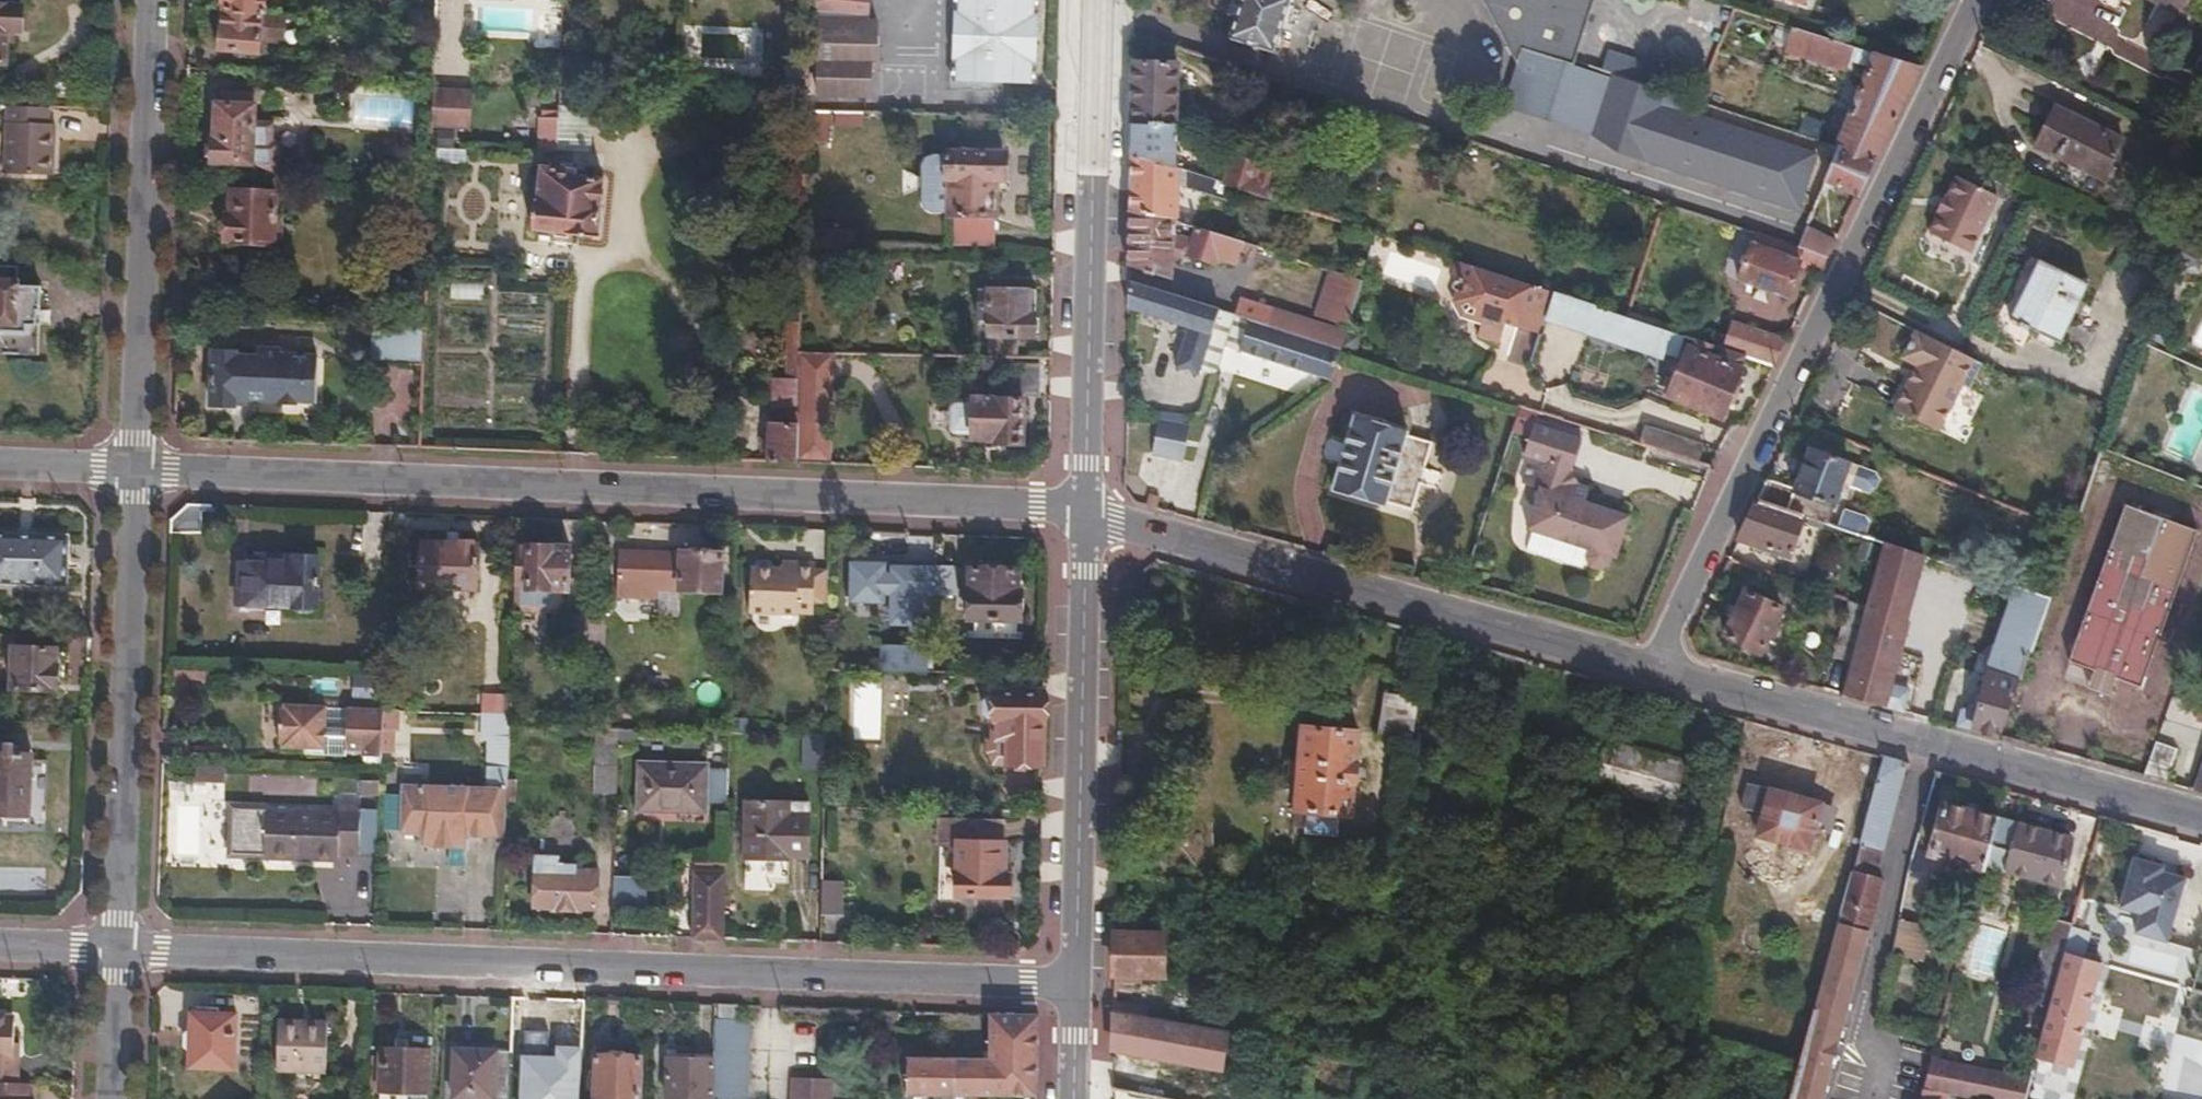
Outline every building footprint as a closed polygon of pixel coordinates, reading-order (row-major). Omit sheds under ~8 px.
[(224,9),(225,10),(266,13),(267,0),(225,0),(224,9)] [(820,14),(867,20),(869,0),(822,0),(820,14)] [(955,80),(1030,82),(1033,0),(958,0),(955,80)] [(1271,53),(1290,0),(1241,0),(1228,39),(1271,53)] [(1486,3),(1515,63),(1507,86),(1540,96),(1552,58),(1571,64),(1592,0),(1487,0),(1486,3)] [(2177,14),(2184,0),(2150,0),(2177,14)] [(7,61),(7,29),(24,29),(24,5),(0,5),(0,61),(7,61)] [(411,25),(437,27),(438,9),(412,7),(411,25)] [(282,38),(284,14),(266,13),(225,10),(223,49),(258,51),(259,37),(282,38)] [(1857,64),(1863,50),(1792,27),(1785,51),(1844,70),(1848,60),(1857,64)] [(1835,148),(1873,160),(1904,95),(1918,66),(1863,50),(1857,64),(1874,69),(1835,148)] [(1606,58),(1601,73),(1651,89),(1656,74),(1606,58)] [(1174,65),(1132,64),(1130,125),(1173,125),(1174,65)] [(1631,135),(1644,94),(1589,76),(1575,118),(1631,135)] [(473,92),(435,91),(433,125),(471,126),(473,92)] [(252,163),(252,175),(280,177),(282,142),(274,141),(275,123),(255,120),(255,94),(225,92),(224,102),(217,102),(217,135),(214,138),(213,161),(252,163)] [(1772,133),(1652,96),(1638,137),(1758,174),(1772,133)] [(50,123),(50,106),(9,105),(6,173),(53,174),(55,123),(50,123)] [(2102,182),(2123,139),(2054,105),(2034,147),(2102,182)] [(803,138),(826,143),(832,115),(808,110),(803,138)] [(559,152),(561,114),(539,113),(537,151),(559,152)] [(1173,125),(1130,125),(1130,156),(1173,169),(1175,146),(1173,125)] [(1809,190),(1823,149),(1774,134),(1761,175),(1809,190)] [(1821,181),(1855,196),(1873,160),(1835,148),(1821,181)] [(1007,151),(948,151),(947,178),(951,178),(951,214),(998,215),(998,179),(1007,179),(1007,151)] [(1173,169),(1130,156),(1128,211),(1172,222),(1174,186),(1225,200),(1229,187),(1223,184),(1173,169)] [(1230,157),(1223,184),(1229,187),(1270,199),(1271,192),(1266,190),(1270,169),(1230,157)] [(576,168),(544,166),(542,198),(538,201),(537,229),(598,234),(602,178),(575,176),(576,168)] [(1927,227),(1973,251),(2005,192),(1958,168),(1927,227)] [(233,213),(228,213),(228,240),(275,241),(277,192),(233,191),(233,213)] [(1172,222),(1128,211),(1127,268),(1169,282),(1170,253),(1218,267),(1220,265),(1234,269),(1238,256),(1244,258),(1242,266),(1251,268),(1258,247),(1190,226),(1187,237),(1170,233),(1172,222)] [(1796,247),(1826,258),(1835,236),(1805,225),(1796,247)] [(1799,266),(1818,272),(1826,258),(1796,247),(1754,233),(1737,280),(1786,297),(1799,266)] [(845,258),(845,248),(802,247),(802,258),(845,258)] [(1506,324),(1519,328),(1540,334),(1546,320),(1554,294),(1456,262),(1447,290),(1459,295),(1466,312),(1478,316),(1483,322),(1478,335),(1500,343),(1506,324)] [(2059,343),(2086,284),(2038,262),(2010,321),(2059,343)] [(41,353),(42,323),(38,323),(38,311),(42,311),(42,285),(24,284),(23,277),(20,277),(20,266),(0,265),(0,351),(41,353)] [(1361,279),(1328,269),(1313,318),(1346,328),(1361,279)] [(450,300),(484,299),(484,278),(449,280),(450,300)] [(1197,374),(1215,310),(1126,281),(1126,310),(1186,328),(1174,367),(1197,374)] [(989,320),(989,290),(979,290),(979,319),(989,320)] [(1036,291),(989,290),(989,320),(989,333),(1035,334),(1036,291)] [(1682,335),(1626,316),(1554,294),(1546,320),(1659,359),(1661,353),(1675,357),(1682,335)] [(1240,299),(1236,316),(1248,320),(1340,348),(1345,331),(1240,299)] [(1328,381),(1340,348),(1248,320),(1238,352),(1328,381)] [(374,360),(381,360),(383,323),(374,323),(374,360)] [(381,360),(424,361),(425,325),(383,323),(381,360)] [(1745,355),(1773,364),(1784,339),(1730,323),(1722,347),(1745,355)] [(1908,326),(1898,356),(1909,359),(1891,409),(1944,427),(1972,348),(1908,326)] [(1720,420),(1745,355),(1722,347),(1692,338),(1668,398),(1720,420)] [(308,377),(319,368),(319,356),(289,356),(282,350),(258,349),(258,356),(213,353),(212,402),(234,403),(235,397),(268,399),(272,396),(282,405),(300,405),(303,402),(309,396),(308,377)] [(832,352),(799,351),(799,378),(798,421),(796,462),(823,464),(825,420),(831,420),(832,352)] [(317,402),(319,368),(308,377),(309,396),(303,402),(317,402)] [(773,377),(772,410),(798,411),(799,378),(773,377)] [(1025,398),(976,395),(976,397),(973,434),(973,436),(996,438),(996,441),(1022,443),(1025,398)] [(973,434),(976,397),(960,396),(953,400),(949,420),(951,428),(957,433),(973,434)] [(772,410),(769,461),(796,462),(798,421),(798,411),(772,410)] [(1156,411),(1154,454),(1186,456),(1188,412),(1156,411)] [(1383,505),(1405,433),(1352,417),(1331,489),(1383,505)] [(1576,438),(1529,423),(1519,453),(1526,455),(1518,481),(1536,487),(1523,527),(1586,547),(1583,556),(1588,564),(1596,567),(1605,562),(1607,553),(1612,554),(1624,513),(1580,499),(1585,485),(1569,480),(1565,473),(1576,438)] [(1654,447),(1660,432),(1643,426),(1638,442),(1654,447)] [(1654,447),(1696,460),(1702,446),(1660,432),(1654,447)] [(1711,465),(1649,446),(1646,456),(1706,475),(1711,465)] [(1756,499),(1804,515),(1828,523),(1847,464),(1806,449),(1791,490),(1766,479),(1756,499)] [(1756,499),(1736,540),(1789,559),(1804,515),(1756,499)] [(172,517),(171,531),(203,531),(203,504),(191,503),(172,517)] [(1861,531),(1868,513),(1845,505),(1838,523),(1861,531)] [(2124,505),(2067,661),(2094,671),(2088,688),(2107,696),(2114,679),(2140,686),(2195,531),(2124,505)] [(0,535),(0,581),(66,582),(66,536),(0,535)] [(424,584),(478,585),(479,543),(424,541),(424,584)] [(1874,573),(1916,584),(1924,555),(1883,541),(1874,573)] [(564,589),(569,589),(571,545),(531,544),(530,588),(515,587),(514,610),(555,611),(563,602),(564,589)] [(722,551),(662,550),(660,587),(721,589),(722,551)] [(259,563),(242,563),(241,602),(317,606),(320,556),(260,554),(259,563)] [(935,556),(850,554),(849,598),(889,599),(888,621),(933,623),(935,556)] [(816,610),(816,601),(817,566),(817,561),(798,560),(799,567),(784,567),(752,566),(751,609),(784,612),(798,612),(798,609),(816,610)] [(816,601),(830,602),(830,566),(817,566),(816,601)] [(976,618),(976,636),(1015,637),(1015,617),(1021,617),(1022,587),(1015,586),(1016,567),(971,567),(971,617),(976,618)] [(1858,637),(1900,648),(1916,584),(1874,573),(1864,607),(1858,637)] [(1995,646),(2027,655),(2048,598),(2015,586),(1995,646)] [(1758,655),(1781,609),(1744,591),(1722,636),(1758,655)] [(1851,657),(1858,637),(1864,607),(1848,601),(1834,653),(1851,657)] [(1841,696),(1902,713),(1908,690),(1891,685),(1900,648),(1858,637),(1851,657),(1841,696)] [(887,649),(887,670),(928,671),(928,645),(899,645),(898,649),(887,649)] [(57,649),(15,646),(14,687),(55,687),(57,649)] [(1987,669),(2019,679),(2027,655),(1995,646),(1987,669)] [(1955,727),(1999,739),(2019,679),(1987,669),(1974,714),(1960,710),(1955,727)] [(1044,762),(1046,674),(1000,673),(999,738),(1008,738),(1009,760),(1044,762)] [(489,738),(489,742),(489,765),(508,766),(511,694),(485,694),(482,738),(489,738)] [(1414,742),(1419,699),(1385,694),(1379,736),(1414,742)] [(1645,707),(1647,699),(1637,696),(1635,705),(1645,707)] [(384,751),(385,705),(350,704),(350,724),(328,723),(329,703),(329,702),(288,701),(288,706),(283,706),(283,738),(287,738),(287,743),(328,743),(328,750),(350,750),(350,744),(367,744),(367,751),(384,751)] [(329,703),(328,723),(350,724),(350,704),(329,703)] [(619,728),(597,728),(596,763),(617,763),(619,728)] [(1354,818),(1360,734),(1300,729),(1294,814),(1307,815),(1305,835),(1336,837),(1338,817),(1354,818)] [(827,732),(804,732),(803,770),(826,770),(827,732)] [(1607,742),(1595,787),(1614,793),(1627,747),(1607,742)] [(2141,777),(2164,783),(2174,750),(2155,742),(2141,777)] [(1614,793),(1632,798),(1674,809),(1686,763),(1627,747),(1614,793)] [(0,753),(0,812),(30,813),(33,754),(0,753)] [(1885,851),(1909,764),(1884,758),(1860,844),(1885,851)] [(2201,793),(2201,762),(2193,791),(2201,793)] [(707,764),(641,763),(640,809),(707,810),(707,764)] [(382,790),(383,775),(363,775),(363,789),(382,790)] [(506,837),(507,787),(404,784),(402,833),(424,834),(423,845),(467,847),(468,836),(506,837)] [(1760,836),(1809,849),(1815,830),(1826,832),(1834,827),(1836,818),(1831,808),(1750,786),(1744,809),(1764,816),(1760,836)] [(1627,813),(1632,798),(1614,793),(1595,787),(1590,803),(1627,813)] [(266,835),(266,855),(297,857),(299,853),(337,854),(338,851),(359,851),(360,803),(339,801),(339,809),(267,806),(266,835)] [(749,802),(748,858),(788,859),(789,854),(807,854),(808,803),(749,802)] [(1986,871),(2000,820),(1945,805),(1931,855),(1986,871)] [(1006,821),(940,820),(941,841),(958,842),(958,892),(1009,892),(1010,874),(1005,874),(1006,821)] [(2061,887),(2074,841),(2020,826),(2007,872),(2061,887)] [(240,855),(266,855),(266,835),(241,834),(240,855)] [(1877,878),(1885,851),(1860,844),(1856,861),(1853,871),(1877,878)] [(559,857),(536,857),(535,905),(597,907),(598,873),(595,872),(595,866),(559,865),(559,857)] [(2164,870),(2135,861),(2121,911),(2142,916),(2136,935),(2168,944),(2185,882),(2177,879),(2171,882),(2161,879),(2164,870)] [(723,938),(726,872),(695,871),(693,937),(723,938)] [(1853,871),(1823,982),(1792,1098),(1825,1098),(1846,1021),(1871,933),(1885,880),(1877,878),(1853,871)] [(843,880),(824,879),(824,916),(842,916),(843,880)] [(1928,926),(1902,921),(1895,955),(1921,960),(1928,926)] [(2075,928),(2075,927),(2057,921),(2049,950),(2067,955),(2075,928)] [(2075,928),(2067,955),(2085,960),(2092,933),(2075,928)] [(1825,1098),(1843,1098),(1887,937),(1871,933),(1846,1021),(1825,1098)] [(1164,934),(1115,934),(1115,978),(1165,977),(1164,934)] [(2049,950),(2044,948),(2037,976),(2045,979),(2038,1004),(2051,1008),(2067,955),(2049,950)] [(2085,960),(2067,955),(2051,1008),(2032,1076),(2049,1081),(2070,1086),(2104,965),(2085,960)] [(2171,973),(2169,983),(2186,989),(2187,989),(2189,979),(2171,973)] [(2186,989),(2169,983),(2165,996),(2182,1002),(2186,989)] [(533,998),(514,997),(512,1030),(532,1031),(533,998)] [(1194,1017),(1114,1001),(1113,1050),(1221,1069),(1227,1037),(1212,1034),(1214,1016),(1200,1013),(1194,1017)] [(737,1005),(716,1004),(716,1018),(738,1019),(737,1005)] [(193,1012),(190,1065),(233,1067),(234,1014),(193,1012)] [(15,1082),(17,1056),(11,1056),(13,1020),(8,1014),(0,1014),(0,1081),(15,1082)] [(1039,1017),(992,1017),(992,1059),(911,1060),(912,1093),(1036,1092),(1039,1017)] [(716,1018),(715,1060),(714,1098),(752,1098),(754,1020),(738,1019),(716,1018)] [(327,1023),(279,1022),(277,1069),(324,1070),(327,1023)] [(381,1046),(379,1098),(402,1098),(402,1091),(428,1091),(430,1048),(381,1046)] [(486,1098),(509,1098),(511,1050),(456,1048),(455,1098),(486,1098)] [(600,1054),(598,1098),(639,1098),(640,1056),(600,1054)] [(715,1060),(667,1058),(666,1098),(690,1098),(714,1098),(715,1060)] [(1932,1061),(1924,1089),(1949,1094),(1972,1098),(2026,1098),(2027,1097),(2031,1082),(1932,1061)] [(2032,1076),(2031,1082),(2027,1097),(2037,1098),(2044,1098),(2049,1081),(2032,1076)] [(836,1079),(794,1077),(794,1098),(836,1098),(836,1079)] [(25,1082),(15,1082),(0,1081),(0,1098),(24,1098),(25,1082)] [(2128,1098),(2201,1098),(2131,1084),(2128,1098)] [(1904,1098),(1922,1098),(1924,1090),(1907,1087),(1904,1098)] [(1924,1090),(1922,1098),(1948,1098),(1949,1094),(1924,1089),(1924,1090)] [(2079,1089),(2077,1098),(2127,1098),(2079,1089)]
